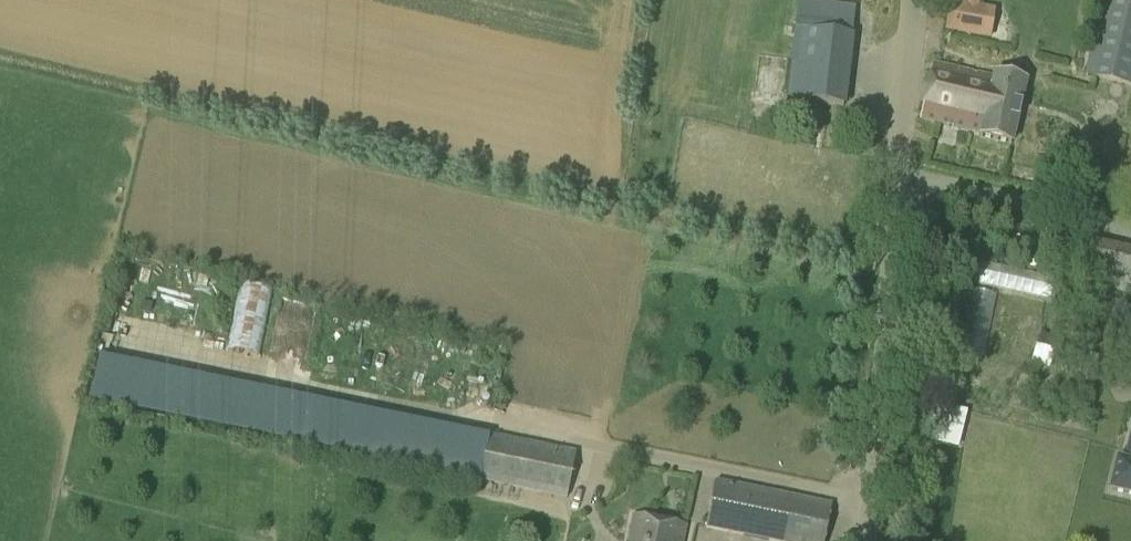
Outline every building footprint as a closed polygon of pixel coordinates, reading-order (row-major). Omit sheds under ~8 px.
[(1084,73),(1130,84),(1130,0),(1102,0),(1084,73)] [(949,2),(944,32),(991,40),(996,9),(979,6),(980,3),(967,1),(966,4),(949,2)] [(842,108),(851,36),(795,29),(786,101),(842,108)] [(994,77),(933,63),(919,119),(979,134),(978,139),(1009,146),(1025,83),(994,75),(994,77)] [(1130,285),(1130,252),(1070,237),(1060,279),(1129,295),(1130,285)] [(1055,287),(1057,273),(1017,270),(1016,283),(1055,287)] [(1040,334),(1031,364),(1049,369),(1058,339),(1040,334)] [(179,354),(228,355),(229,342),(180,340),(179,354)] [(235,366),(258,366),(258,348),(235,347),(235,366)] [(155,402),(159,381),(88,369),(84,390),(155,402)] [(1123,448),(1130,450),(1130,413),(1123,448)] [(565,498),(574,454),(487,436),(479,481),(565,498)] [(1123,448),(1120,458),(1112,456),(1104,491),(1130,498),(1130,450),(1123,448)] [(830,506),(714,482),(705,528),(767,540),(823,540),(830,506)] [(627,540),(684,540),(687,526),(632,515),(627,540)] [(1130,527),(1130,517),(1119,515),(1116,529),(1130,532),(1130,527)]
